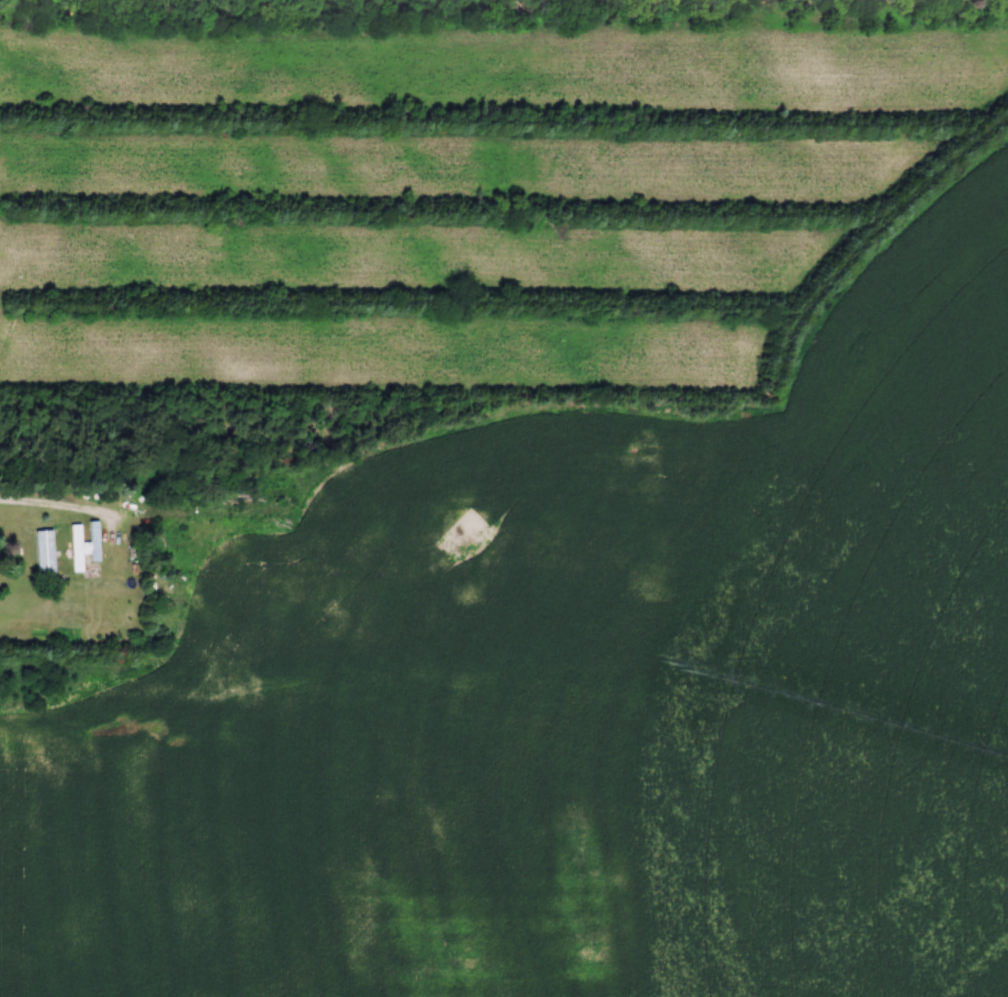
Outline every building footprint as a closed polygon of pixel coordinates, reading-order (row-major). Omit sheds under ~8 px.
[(102,562),(102,522),(88,522),(88,562),(102,562)] [(85,525),(71,525),(72,573),(85,573),(85,525)] [(38,574),(59,574),(58,530),(37,531),(38,574)]
